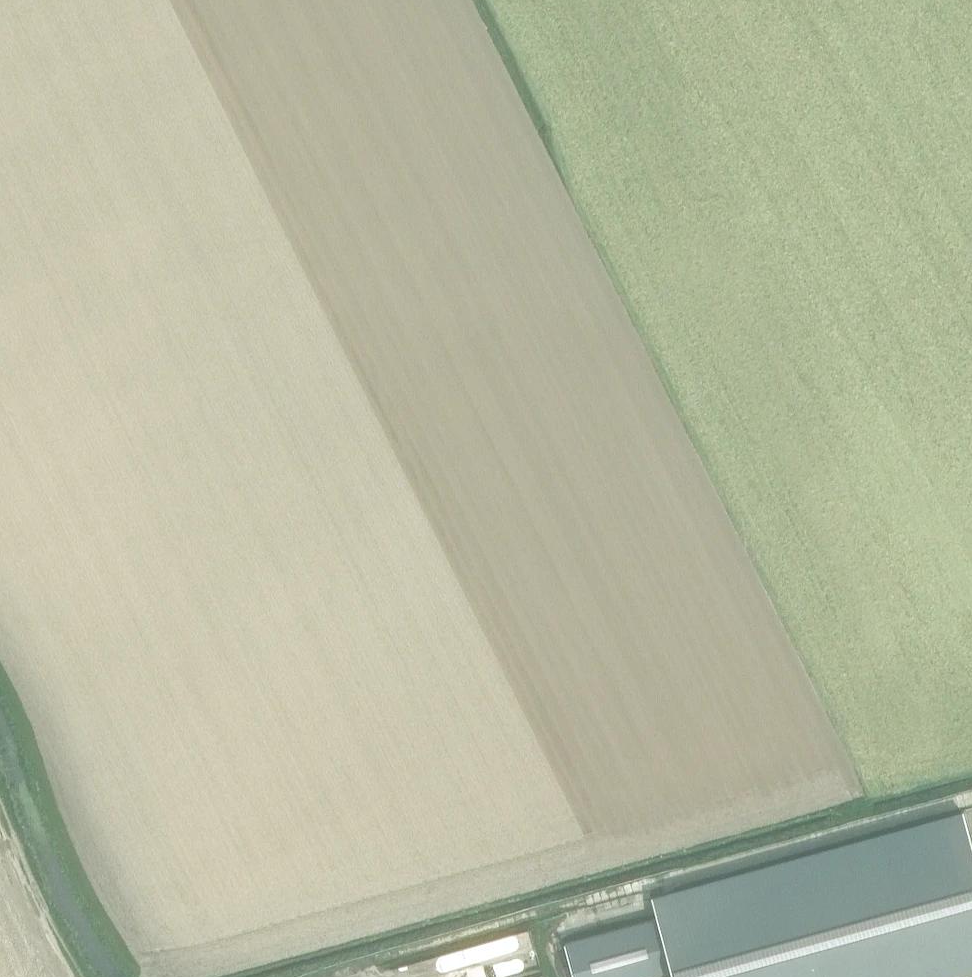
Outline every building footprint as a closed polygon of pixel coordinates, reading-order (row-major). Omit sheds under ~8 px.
[(565,943),(574,976),(643,976),(671,969),(673,976),(944,976),(971,969),(971,842),(964,813),(652,899),(657,917),(565,943)]
